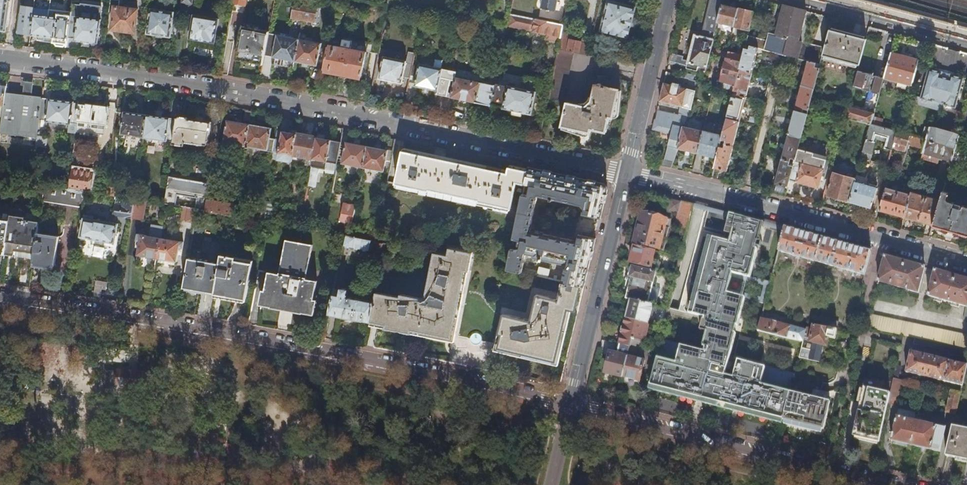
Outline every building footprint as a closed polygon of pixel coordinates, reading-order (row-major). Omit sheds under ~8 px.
[(6,25),(9,0),(0,0),(0,24),(6,25)] [(539,11),(545,13),(545,14),(548,15),(548,13),(554,14),(556,4),(567,6),(568,0),(542,0),(539,11)] [(702,37),(713,39),(717,23),(720,10),(721,5),(723,0),(711,0),(702,37)] [(111,1),(110,12),(116,13),(114,29),(136,32),(139,10),(119,7),(119,2),(111,1)] [(635,7),(608,1),(603,21),(601,21),(600,23),(603,24),(601,31),(628,37),(635,7)] [(293,18),(303,20),(306,3),(296,2),(294,11),(292,10),(291,16),(293,17),(293,18)] [(306,3),(303,20),(317,22),(319,15),(315,14),(317,5),(306,3)] [(99,43),(101,21),(100,21),(102,7),(81,4),(80,6),(73,5),(72,12),(69,38),(76,39),(76,41),(99,43)] [(720,10),(717,23),(734,26),(738,9),(721,5),(720,10)] [(775,53),(782,55),(794,8),(783,6),(774,42),(748,36),(745,45),(749,46),(757,48),(775,53)] [(789,57),(797,59),(801,41),(798,41),(806,11),(794,8),(782,55),(789,57)] [(65,47),(68,45),(69,38),(72,12),(51,9),(50,16),(34,14),(34,15),(21,13),(19,33),(32,34),(31,35),(47,37),(47,41),(55,43),(56,44),(58,46),(65,47)] [(172,35),(178,36),(181,14),(175,13),(175,12),(152,9),(148,33),(171,37),(172,35)] [(738,9),(734,26),(749,30),(753,12),(738,9)] [(525,30),(534,31),(535,25),(526,24),(527,18),(515,15),(510,14),(508,22),(526,25),(525,30)] [(195,16),(191,16),(189,31),(192,31),(190,39),(215,43),(219,20),(195,16)] [(535,25),(534,31),(534,32),(548,35),(547,40),(560,43),(562,30),(564,25),(545,21),(527,18),(526,24),(535,25)] [(234,59),(263,65),(265,56),(269,34),(270,32),(240,26),(234,59)] [(588,56),(592,41),(582,39),(581,42),(574,41),(576,33),(562,30),(560,43),(559,50),(573,53),(588,56)] [(866,39),(829,30),(822,56),(859,66),(866,39)] [(300,39),(269,34),(265,56),(296,62),(300,39)] [(711,50),(713,39),(702,37),(694,35),(688,62),(687,63),(688,64),(687,69),(705,74),(710,54),(711,50)] [(300,39),(296,62),(318,66),(322,44),(300,39)] [(330,46),(325,70),(331,71),(331,72),(362,78),(367,52),(352,50),(352,49),(350,48),(350,49),(336,47),(335,48),(330,46)] [(757,48),(749,46),(748,49),(745,48),(743,56),(741,61),(739,70),(751,73),(757,48)] [(559,50),(548,99),(563,102),(573,53),(559,50)] [(710,54),(726,58),(727,53),(711,50),(710,54)] [(743,56),(728,52),(727,53),(726,58),(727,58),(741,61),(743,56)] [(884,78),(912,86),(919,60),(891,52),(884,78)] [(413,65),(415,54),(408,53),(407,62),(384,57),(380,79),(403,84),(404,77),(410,78),(410,77),(413,65)] [(669,64),(687,69),(688,64),(687,63),(688,62),(680,60),(681,57),(671,55),(669,64)] [(720,86),(734,90),(739,70),(741,61),(727,58),(726,63),(725,63),(722,74),(723,74),(720,86)] [(807,61),(801,86),(813,89),(819,68),(815,67),(816,63),(807,61)] [(413,65),(410,77),(417,79),(415,86),(438,91),(442,69),(420,64),(419,66),(413,65)] [(437,94),(491,106),(491,105),(495,86),(457,77),(458,71),(442,67),(442,69),(438,91),(437,94)] [(930,69),(922,96),(934,99),(935,97),(945,100),(945,102),(956,105),(963,78),(951,75),(950,79),(940,77),(941,72),(930,69)] [(738,92),(737,95),(745,98),(751,73),(739,70),(734,90),(734,91),(738,92)] [(876,89),(881,90),(884,78),(858,71),(855,82),(873,88),(872,94),(872,95),(873,95),(874,95),(875,94),(876,89)] [(673,83),(679,85),(680,80),(680,81),(681,77),(666,73),(664,84),(672,85),(673,83)] [(504,74),(502,85),(524,89),(527,79),(504,74)] [(660,101),(680,106),(691,109),(697,81),(681,77),(680,81),(688,83),(687,89),(679,87),(679,85),(673,83),(672,85),(664,84),(660,98),(660,101)] [(524,89),(502,85),(496,83),(495,86),(491,105),(503,108),(503,109),(513,110),(513,111),(521,113),(521,112),(531,114),(539,81),(527,79),(524,89)] [(22,95),(31,96),(33,83),(20,82),(20,87),(23,87),(22,95)] [(586,107),(567,103),(562,127),(590,133),(591,130),(606,133),(609,117),(613,118),(619,90),(595,84),(591,104),(590,104),(589,104),(588,105),(587,106),(586,107)] [(808,110),(808,107),(813,89),(801,86),(794,110),(803,112),(804,109),(808,110)] [(40,128),(44,98),(31,96),(22,95),(6,93),(3,115),(1,133),(38,137),(40,128)] [(934,99),(922,96),(916,94),(915,100),(944,108),(945,102),(945,100),(935,97),(934,99)] [(736,98),(732,97),(727,119),(739,122),(745,98),(737,95),(736,98)] [(71,132),(77,133),(79,119),(81,104),(74,103),(74,101),(44,98),(40,128),(46,129),(47,121),(72,124),(71,132)] [(846,117),(872,124),(875,110),(849,102),(846,117)] [(88,104),(81,104),(79,119),(86,120),(86,122),(108,125),(111,106),(88,103),(88,104)] [(680,106),(677,116),(687,118),(691,109),(680,106)] [(802,116),(803,112),(794,110),(787,135),(800,138),(806,117),(802,116)] [(687,118),(677,116),(657,111),(653,130),(681,136),(683,126),(687,118)] [(122,134),(144,137),(147,115),(125,112),(122,134)] [(147,115),(144,137),(174,142),(178,120),(171,119),(171,118),(147,115)] [(174,142),(174,144),(185,146),(186,143),(209,146),(212,123),(178,118),(178,120),(174,142)] [(723,135),(722,140),(726,141),(725,144),(733,146),(739,122),(727,119),(723,135)] [(224,142),(246,146),(250,124),(228,120),(224,142)] [(250,124),(246,146),(274,151),(276,139),(271,138),(273,128),(250,124)] [(864,152),(872,154),(876,142),(874,142),(876,134),(888,138),(885,148),(892,150),(894,142),(897,131),(872,124),(864,152)] [(681,136),(678,149),(697,153),(703,131),(683,126),(681,136)] [(931,127),(927,140),(956,148),(960,135),(931,127)] [(293,156),(298,134),(284,131),(278,160),(292,162),(293,156)] [(720,146),(721,143),(722,140),(723,135),(703,131),(697,153),(717,158),(720,146)] [(907,146),(910,135),(900,132),(897,131),(894,142),(907,146)] [(318,136),(298,132),(298,134),(293,156),(314,160),(318,138),(318,136)] [(795,159),(797,149),(800,138),(787,135),(781,159),(790,161),(790,158),(795,159)] [(314,160),(313,166),(326,168),(332,140),(318,138),(314,160)] [(924,152),(953,161),(953,160),(955,152),(956,148),(927,140),(924,152)] [(363,167),(367,146),(347,142),(343,163),(363,167)] [(724,147),(720,146),(717,158),(715,168),(727,171),(733,146),(725,144),(724,147)] [(385,171),(389,150),(367,146),(363,167),(385,171)] [(662,160),(660,166),(671,169),(673,163),(677,151),(668,149),(665,161),(662,160)] [(795,159),(794,162),(793,166),(789,180),(818,188),(826,160),(813,156),(814,154),(797,149),(795,159)] [(389,150),(385,171),(389,172),(393,151),(389,150)] [(517,182),(525,184),(528,171),(509,167),(508,173),(403,151),(396,184),(430,191),(430,190),(479,200),(479,202),(512,208),(517,182)] [(871,161),(872,154),(864,152),(862,158),(871,161)] [(966,164),(966,155),(955,152),(953,160),(966,164)] [(789,165),(790,161),(781,159),(775,184),(787,187),(789,180),(793,166),(789,165)] [(307,186),(317,188),(321,169),(310,167),(307,186)] [(524,194),(515,238),(520,240),(518,250),(513,249),(509,269),(522,272),(527,253),(534,254),(534,257),(569,264),(568,267),(566,267),(563,282),(581,286),(584,287),(596,239),(579,235),(578,241),(531,231),(538,198),(539,196),(582,205),(585,209),(583,215),(601,218),(608,190),(604,183),(529,167),(528,171),(525,184),(531,185),(529,195),(524,194)] [(93,172),(73,168),(70,189),(86,191),(91,192),(93,172)] [(842,199),(841,201),(840,204),(849,206),(850,201),(856,182),(857,179),(834,173),(828,195),(837,197),(842,199)] [(185,180),(169,177),(165,204),(169,205),(183,207),(189,208),(198,209),(207,211),(211,184),(185,180)] [(944,191),(946,183),(939,181),(935,194),(942,196),(944,191)] [(856,182),(850,201),(872,208),(877,189),(856,182)] [(86,191),(70,189),(46,185),(44,200),(83,207),(86,191)] [(122,188),(108,186),(107,195),(118,197),(120,197),(122,188)] [(905,217),(911,194),(887,187),(880,210),(905,218),(905,217)] [(941,200),(912,191),(911,194),(905,217),(934,225),(941,200)] [(934,225),(966,235),(966,206),(962,205),(963,201),(958,200),(957,203),(950,201),(948,198),(949,192),(944,191),(942,196),(941,200),(934,225)] [(120,197),(118,197),(114,215),(133,218),(136,200),(136,199),(120,197)] [(675,227),(687,230),(693,205),(671,199),(669,210),(679,213),(675,227)] [(144,220),(147,201),(146,201),(136,200),(133,218),(144,220)] [(217,201),(215,212),(230,215),(234,215),(236,204),(217,201)] [(354,215),(356,205),(344,203),(343,212),(354,215)] [(261,220),(264,206),(256,205),(253,218),(261,220)] [(181,219),(187,220),(189,208),(183,207),(181,219)] [(189,208),(187,220),(187,221),(196,223),(198,209),(189,208)] [(657,356),(650,384),(783,420),(790,392),(795,375),(731,357),(756,259),(765,222),(722,212),(695,313),(669,308),(663,332),(660,344),(657,356)] [(667,219),(641,213),(634,243),(660,250),(664,232),(665,228),(667,219)] [(6,254),(35,259),(38,233),(40,222),(25,220),(26,217),(11,215),(11,220),(6,254)] [(85,218),(84,218),(81,236),(90,238),(90,239),(116,242),(119,223),(94,219),(94,220),(93,219),(85,218)] [(6,254),(11,220),(3,219),(2,222),(0,222),(0,254),(6,254)] [(158,258),(162,238),(164,227),(152,224),(150,236),(139,234),(138,241),(141,241),(138,255),(158,258)] [(785,228),(779,251),(856,272),(864,275),(871,252),(814,235),(785,228)] [(61,236),(39,233),(35,262),(56,266),(61,236)] [(371,251),(385,254),(387,244),(376,241),(350,236),(346,235),(343,247),(371,252),(371,251)] [(184,242),(163,238),(162,238),(158,258),(178,262),(180,248),(183,248),(184,242)] [(281,274),(269,271),(264,301),(313,310),(318,281),(307,279),(313,245),(287,240),(281,274)] [(635,246),(631,263),(644,267),(656,270),(658,261),(652,260),(655,251),(635,246)] [(401,296),(377,292),(375,302),(371,321),(387,324),(386,328),(412,333),(413,329),(452,337),(465,270),(468,270),(472,252),(449,247),(447,255),(434,252),(425,299),(401,294),(401,296)] [(254,260),(223,255),(221,263),(216,293),(247,298),(254,260)] [(886,256),(879,281),(919,293),(926,267),(886,256)] [(202,260),(190,257),(185,287),(216,293),(221,263),(210,261),(210,260),(202,258),(202,260)] [(525,273),(549,279),(551,269),(540,267),(539,271),(526,269),(525,273)] [(649,304),(650,300),(653,287),(656,273),(655,272),(656,270),(644,267),(643,269),(632,267),(630,277),(631,278),(626,299),(631,300),(649,304)] [(966,320),(966,279),(935,270),(928,296),(966,307),(964,320),(966,320)] [(575,310),(581,286),(563,282),(559,299),(538,294),(531,320),(503,313),(499,334),(502,334),(499,347),(555,360),(568,309),(575,310)] [(653,287),(650,300),(657,302),(660,289),(653,287)] [(371,321),(375,302),(348,297),(349,291),(348,289),(344,288),(341,290),(335,289),(331,314),(371,322),(371,321)] [(649,304),(631,300),(627,318),(649,323),(653,306),(649,304)] [(903,321),(871,315),(868,328),(916,338),(965,348),(966,349),(966,335),(903,321)] [(643,340),(645,340),(649,324),(649,323),(627,318),(623,335),(643,340)] [(806,330),(762,318),(759,331),(787,339),(788,338),(803,342),(804,338),(806,330)] [(837,330),(839,322),(822,318),(820,326),(837,330)] [(820,326),(814,325),(813,329),(811,328),(811,329),(807,328),(806,330),(804,338),(811,339),(812,342),(824,344),(826,343),(827,338),(835,340),(837,330),(820,326)] [(643,340),(623,335),(620,334),(618,343),(625,345),(623,355),(611,352),(605,378),(615,380),(616,375),(640,381),(645,360),(638,358),(633,358),(634,355),(635,350),(640,351),(643,340)] [(965,348),(916,338),(915,344),(950,351),(950,354),(963,357),(965,348)] [(660,344),(652,342),(649,354),(657,356),(660,344)] [(963,386),(964,382),(966,367),(966,351),(964,364),(912,352),(907,373),(963,386)] [(892,392),(900,394),(903,380),(895,378),(892,392)] [(914,388),(924,391),(925,391),(926,385),(915,383),(914,388)] [(889,403),(891,393),(865,387),(854,436),(881,442),(889,403)] [(947,413),(957,415),(961,393),(952,391),(947,413)] [(790,392),(783,420),(824,430),(830,402),(790,392)] [(897,405),(900,394),(892,392),(891,393),(889,403),(897,405)] [(919,416),(916,415),(917,413),(899,409),(892,441),(895,441),(894,444),(909,447),(909,445),(912,445),(941,452),(946,428),(918,422),(919,416)] [(947,456),(966,460),(966,430),(954,427),(947,456)]
